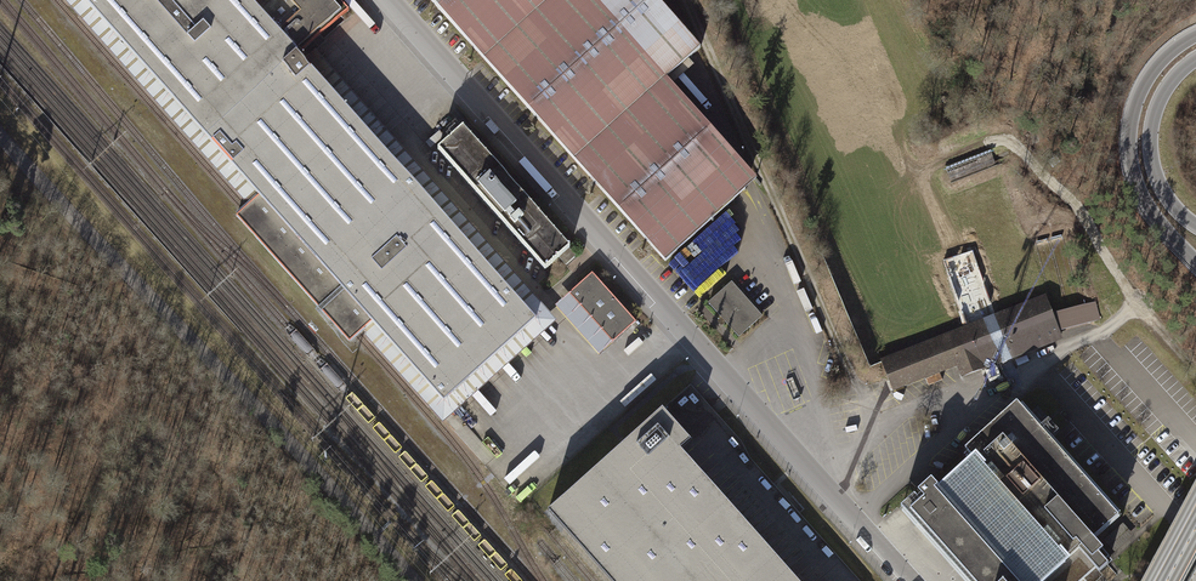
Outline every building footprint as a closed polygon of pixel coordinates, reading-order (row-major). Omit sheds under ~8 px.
[(259,196),(236,216),(349,342),(361,331),(372,322),(443,401),(528,326),(531,330),(543,320),(530,305),(526,308),(407,176),(417,167),(398,147),(388,155),(298,55),(309,45),(348,10),(339,0),(83,0),(259,196)] [(665,261),(744,191),(654,90),(687,61),(700,50),(655,0),(430,0),(665,261)] [(309,45),(298,55),(388,155),(398,147),(417,167),(407,176),(526,308),(530,305),(543,320),(531,330),(528,326),(443,401),(372,322),(361,331),(443,422),(445,420),(455,431),(464,423),(455,412),(556,320),(309,45)] [(654,90),(744,191),(757,179),(672,86),(693,67),(687,61),(654,90)] [(511,182),(462,127),(438,149),(544,268),(563,251),(568,246),(511,182)] [(592,273),(569,293),(613,342),(636,322),(592,273)] [(732,282),(708,303),(738,336),(762,316),(732,282)] [(1085,308),(1053,317),(1045,299),(995,318),(882,362),(893,389),(958,364),(962,376),(1061,338),(1058,330),(1089,321),(1089,319),(1099,316),(1096,305),(1085,308)] [(873,385),(879,396),(886,392),(879,381),(873,385)] [(965,449),(973,458),(1083,578),(1095,567),(1098,571),(1107,564),(1104,560),(1108,556),(1092,538),(1116,516),(1015,404),(965,449)] [(547,511),(577,545),(578,544),(586,554),(585,554),(609,580),(798,580),(680,449),(691,440),(662,409),(547,511)] [(1083,578),(973,458),(935,492),(934,490),(937,487),(931,479),(918,491),(921,495),(917,498),(914,495),(900,507),(967,580),(1080,580),(1083,578)] [(1133,534),(1122,522),(1103,539),(1114,551),(1133,534)]
